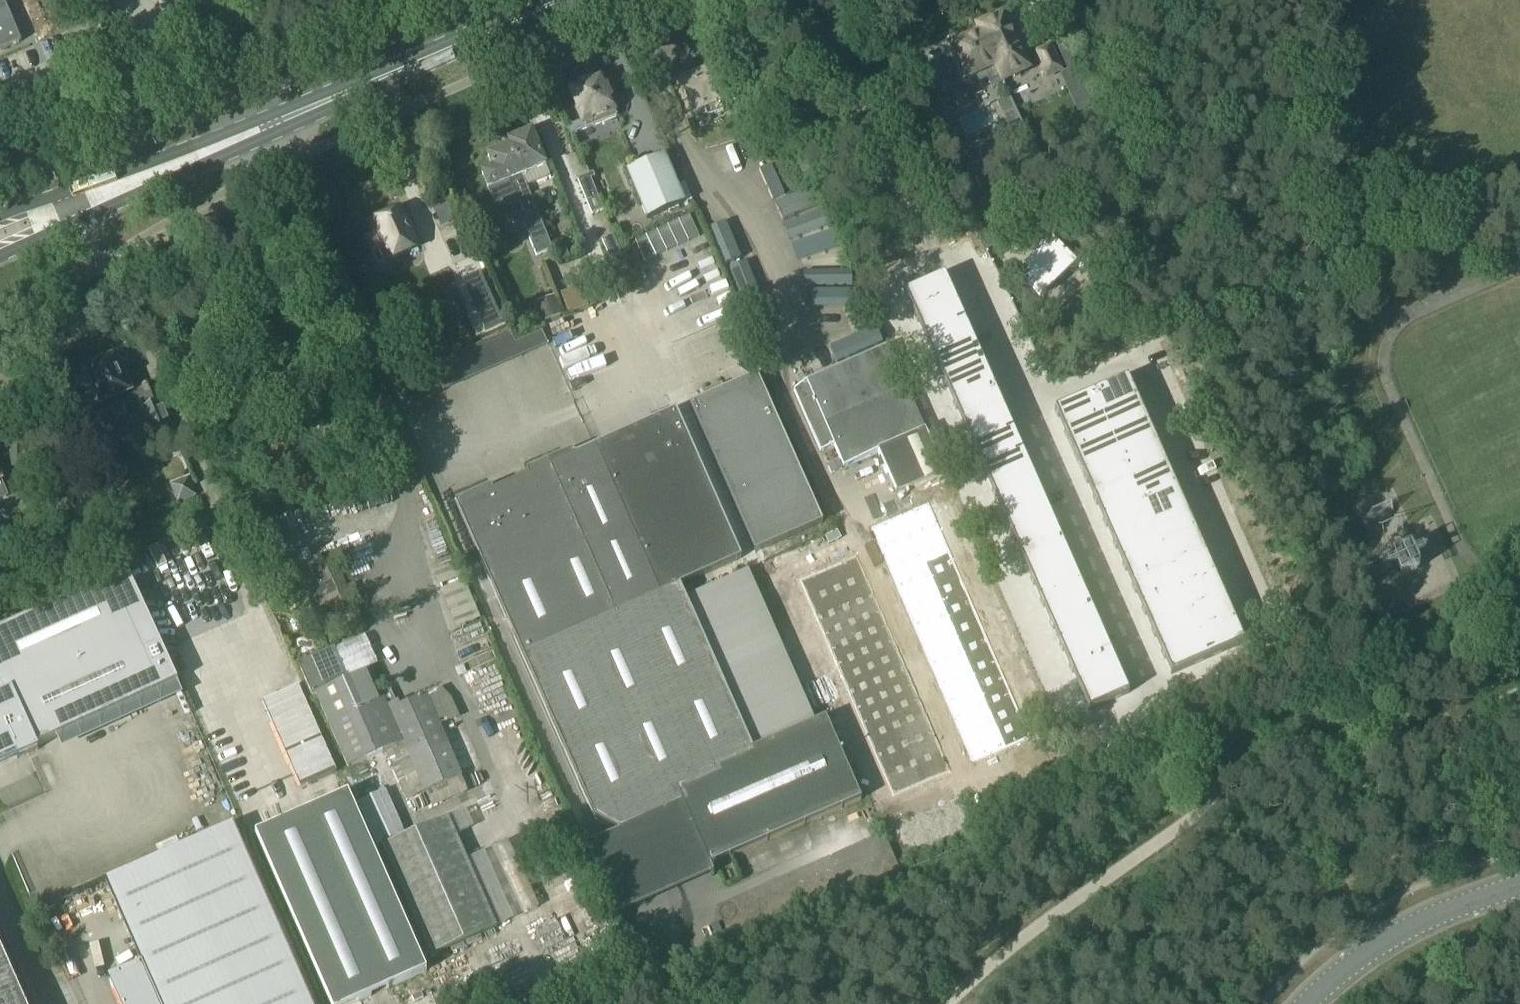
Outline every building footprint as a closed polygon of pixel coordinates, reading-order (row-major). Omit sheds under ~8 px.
[(21,43),(6,7),(5,7),(2,0),(0,0),(0,52),(21,43)] [(1003,83),(1028,71),(1003,17),(977,29),(980,35),(981,35),(1003,83)] [(955,47),(952,48),(969,87),(988,78),(992,88),(1003,83),(981,35),(980,35),(968,40),(967,37),(953,43),(955,47)] [(1047,79),(1061,73),(1050,48),(1036,55),(1047,79)] [(723,113),(716,93),(730,87),(723,68),(692,80),(692,82),(682,86),(693,116),(704,112),(707,120),(723,113)] [(616,118),(601,80),(593,83),(589,80),(579,84),(578,89),(571,92),(574,101),(572,103),(578,117),(580,116),(583,123),(568,129),(571,136),(616,118)] [(940,100),(926,106),(936,129),(950,123),(940,100)] [(523,176),(545,167),(530,134),(507,144),(509,149),(510,148),(523,176)] [(510,148),(509,149),(487,158),(493,171),(482,176),(495,206),(496,207),(497,208),(498,209),(501,210),(503,210),(504,210),(520,204),(542,256),(554,251),(522,177),(523,176),(510,148)] [(626,172),(646,221),(686,204),(665,156),(626,172)] [(602,213),(587,178),(576,182),(591,218),(602,213)] [(418,250),(401,212),(371,226),(375,236),(366,240),(374,256),(383,252),(387,263),(418,250)] [(636,241),(645,262),(699,238),(689,217),(636,241)] [(613,236),(601,242),(611,262),(623,256),(613,236)] [(1078,259),(1059,240),(1053,246),(1050,244),(1016,277),(1040,301),(1074,268),(1071,265),(1078,259)] [(559,264),(570,259),(564,247),(553,251),(559,264)] [(463,281),(485,332),(502,324),(480,274),(463,281)] [(944,277),(904,294),(914,317),(954,299),(944,277)] [(954,299),(914,317),(924,339),(964,321),(954,299)] [(807,342),(865,478),(929,451),(870,315),(807,342)] [(524,319),(515,321),(517,335),(526,334),(524,319)] [(964,321),(924,339),(933,361),(974,343),(964,321)] [(974,343),(933,361),(943,383),(983,365),(974,343)] [(116,359),(86,371),(100,404),(87,410),(95,429),(106,424),(108,428),(128,419),(124,410),(123,409),(134,404),(130,394),(131,394),(116,359)] [(983,365),(943,383),(953,405),(993,387),(983,365)] [(436,382),(431,371),(414,379),(419,390),(436,382)] [(710,397),(691,405),(755,553),(822,523),(757,376),(723,391),(716,394),(710,397)] [(1127,379),(1091,395),(1101,418),(1137,402),(1127,379)] [(174,434),(169,423),(160,402),(161,402),(153,384),(140,390),(147,406),(140,409),(155,442),(174,434)] [(993,387),(953,405),(962,427),(1003,409),(993,387)] [(1091,395),(1054,411),(1064,434),(1101,418),(1091,395)] [(1137,402),(1101,418),(1110,440),(1147,424),(1137,402)] [(1003,409),(962,427),(972,448),(1012,431),(1003,409)] [(682,806),(709,867),(861,801),(826,719),(753,751),(680,586),(740,559),(676,412),(593,448),(574,456),(575,457),(456,509),(594,821),(618,834),(682,806)] [(1101,418),(1064,434),(1074,456),(1110,440),(1101,418)] [(1147,424),(1110,440),(1120,462),(1157,446),(1147,424)] [(1012,431),(972,448),(982,470),(1022,453),(1012,431)] [(1110,440),(1074,456),(1083,478),(1120,462),(1110,440)] [(11,446),(11,470),(27,470),(27,446),(11,446)] [(1157,446),(1120,462),(1130,484),(1166,468),(1157,446)] [(1022,453),(982,470),(991,492),(1032,475),(1022,453)] [(1120,462),(1083,478),(1093,500),(1130,484),(1120,462)] [(8,498),(8,497),(3,484),(2,482),(6,480),(0,468),(0,501),(8,498)] [(1166,468),(1130,484),(1139,506),(1176,490),(1166,468)] [(1032,475),(991,492),(1001,514),(1041,497),(1032,475)] [(1130,484),(1093,500),(1103,522),(1139,506),(1130,484)] [(1176,490),(1139,506),(1149,528),(1186,512),(1176,490)] [(1041,497),(1001,514),(1011,536),(1051,519),(1041,497)] [(928,503),(900,516),(908,536),(937,523),(928,503)] [(1139,506),(1103,522),(1112,544),(1149,528),(1139,506)] [(1186,512),(1149,528),(1159,550),(1195,534),(1186,512)] [(900,516),(871,528),(880,548),(908,536),(900,516)] [(1051,519),(1011,536),(1020,558),(1061,541),(1051,519)] [(937,523),(908,536),(917,555),(946,543),(937,523)] [(1149,528),(1112,544),(1122,566),(1159,550),(1149,528)] [(1195,534),(1159,550),(1168,572),(1205,556),(1195,534)] [(908,536),(880,548),(888,568),(917,555),(908,536)] [(1061,541),(1020,558),(1030,580),(1070,563),(1061,541)] [(946,543),(917,555),(925,575),(954,562),(946,543)] [(1159,550),(1122,566),(1132,588),(1168,572),(1159,550)] [(917,555),(888,568),(897,587),(925,575),(917,555)] [(857,556),(828,568),(837,589),(866,576),(857,556)] [(1205,556),(1168,572),(1178,594),(1215,578),(1205,556)] [(337,568),(328,572),(321,557),(258,585),(264,600),(277,593),(278,594),(294,587),(296,591),(301,589),(308,605),(316,601),(321,612),(332,607),(335,615),(329,624),(335,638),(363,626),(337,568)] [(954,562),(925,575),(934,594),(962,582),(954,562)] [(1070,563),(1030,580),(1040,602),(1080,585),(1070,563)] [(828,568),(800,581),(808,601),(837,589),(828,568)] [(1168,572),(1132,588),(1142,610),(1178,594),(1168,572)] [(128,573),(105,584),(0,631),(0,763),(16,756),(17,760),(28,756),(39,751),(37,747),(56,738),(168,688),(178,683),(163,651),(128,573)] [(925,575),(897,587),(905,606),(934,594),(925,575)] [(866,576),(837,589),(845,608),(874,596),(866,576)] [(1215,578),(1178,594),(1188,616),(1224,600),(1215,578)] [(962,582),(934,594),(942,614),(971,601),(962,582)] [(1080,585),(1040,602),(1049,624),(1090,607),(1080,585)] [(837,589),(808,601),(817,620),(845,608),(837,589)] [(934,594),(905,606),(913,626),(942,614),(934,594)] [(1178,594),(1142,610),(1151,632),(1188,616),(1178,594)] [(874,596),(845,608),(852,623),(880,610),(874,596)] [(1224,600),(1188,616),(1197,638),(1234,622),(1224,600)] [(971,601),(942,614),(950,633),(979,621),(971,601)] [(1090,607),(1049,624),(1059,646),(1099,629),(1090,607)] [(845,608),(817,620),(823,635),(852,623),(845,608)] [(880,610),(852,623),(858,637),(887,625),(880,610)] [(942,614),(913,626),(922,645),(950,633),(942,614)] [(1188,616),(1151,632),(1161,654),(1197,638),(1188,616)] [(979,621),(950,633),(959,653),(987,640),(979,621)] [(1234,622),(1197,638),(1208,661),(1244,645),(1234,622)] [(852,623),(823,635),(829,650),(858,637),(852,623)] [(887,625),(858,637),(864,652),(893,640),(887,625)] [(1099,629),(1059,646),(1069,668),(1109,650),(1099,629)] [(950,633),(922,645),(930,665),(959,653),(950,633)] [(858,637),(829,650),(836,664),(864,652),(858,637)] [(1197,638),(1161,654),(1171,677),(1208,661),(1197,638)] [(334,648),(298,664),(312,697),(316,696),(348,768),(385,752),(406,801),(425,793),(426,795),(463,779),(427,696),(399,708),(390,688),(381,692),(379,693),(369,669),(377,665),(366,639),(336,652),(334,648)] [(893,640),(864,652),(871,667),(900,655),(893,640)] [(987,640),(959,653),(967,672),(996,660),(987,640)] [(1109,650),(1069,668),(1078,690),(1119,672),(1109,650)] [(864,652),(836,664),(842,679),(871,667),(864,652)] [(959,653),(930,665),(939,684),(967,672),(959,653)] [(900,655),(871,667),(877,681),(906,669),(900,655)] [(996,660),(967,672),(974,689),(1003,676),(996,660)] [(871,667),(842,679),(848,694),(877,681),(871,667)] [(906,669),(877,681),(883,696),(912,684),(906,669)] [(967,672),(939,684),(946,701),(974,689),(967,672)] [(1119,672),(1078,690),(1088,713),(1129,695),(1119,672)] [(1003,676),(974,689),(981,705),(1010,693),(1003,676)] [(877,681),(848,694),(855,709),(883,696),(877,681)] [(912,684),(883,696),(890,711),(918,698),(912,684)] [(974,689),(946,701),(953,717),(981,705),(974,689)] [(1010,693),(981,705),(989,722),(1003,715),(1017,709),(1010,693)] [(883,696),(855,709),(861,723),(890,711),(883,696)] [(918,698),(890,711),(896,726),(925,713),(918,698)] [(981,705),(953,717),(960,734),(975,728),(989,722),(981,705)] [(1017,709),(1003,715),(1015,744),(1029,738),(1017,709)] [(890,711),(861,723),(868,738),(896,726),(890,711)] [(925,713),(896,726),(905,745),(933,733),(925,713)] [(1003,715),(989,722),(1001,750),(1015,744),(1003,715)] [(989,722),(975,728),(987,756),(1001,750),(989,722)] [(896,726),(868,738),(876,757),(905,745),(896,726)] [(975,728),(960,734),(972,762),(987,756),(975,728)] [(933,733),(905,745),(913,765),(942,752),(933,733)] [(905,745),(876,757),(884,777),(913,765),(905,745)] [(942,752),(913,765),(921,785),(950,772),(942,752)] [(913,765),(884,777),(893,797),(921,785),(913,765)] [(254,837),(329,1003),(357,1003),(426,973),(347,795),(254,837)] [(430,958),(496,930),(448,819),(383,847),(430,958)] [(230,828),(103,886),(140,965),(108,980),(119,1003),(310,1003),(230,828)] [(0,949),(0,1003),(24,1003),(0,949)]
